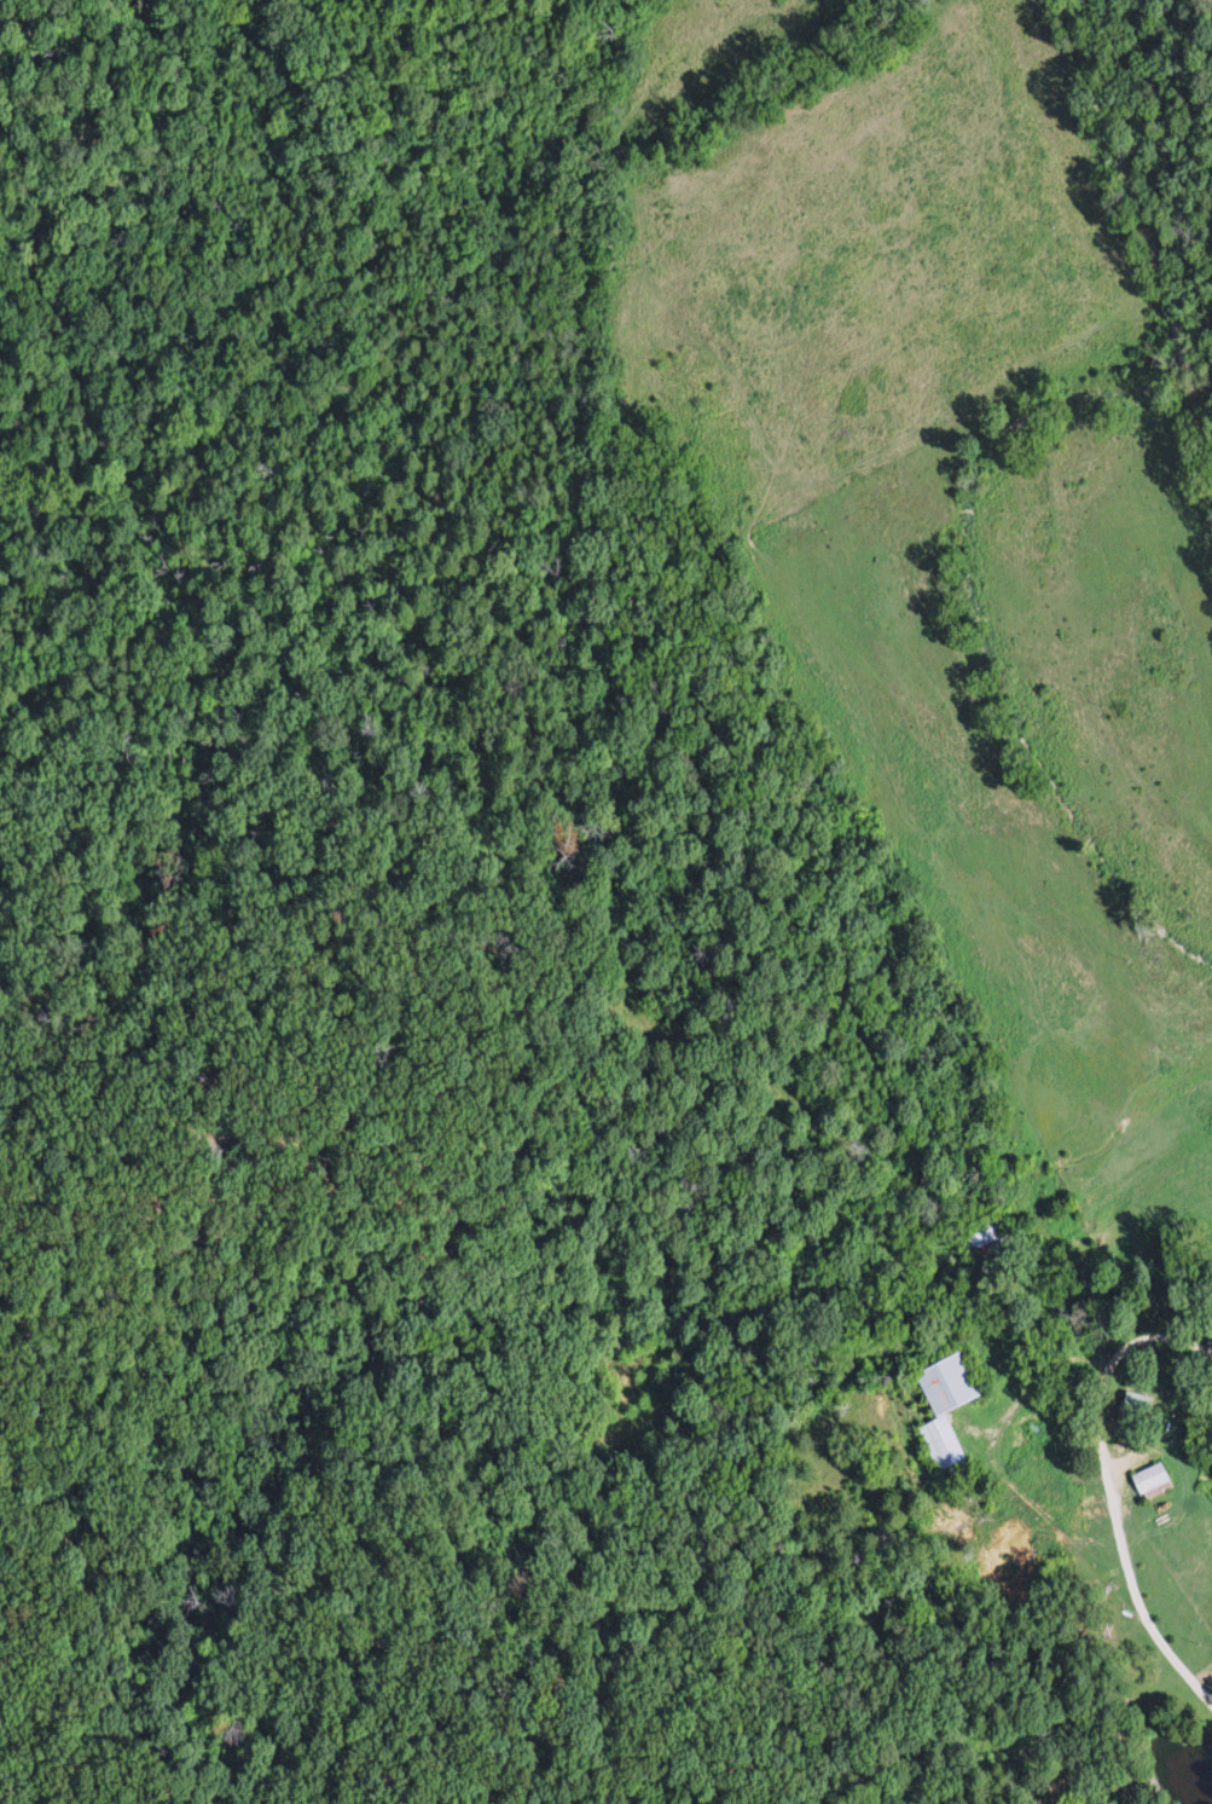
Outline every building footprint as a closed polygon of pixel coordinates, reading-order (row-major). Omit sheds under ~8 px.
[(958,1226),(993,1213),(1004,1244),(970,1260),(958,1226)] [(916,1375),(963,1352),(982,1395),(941,1416),(934,1420),(916,1375)] [(1129,1390),(1154,1397),(1147,1423),(1121,1417),(1129,1390)] [(910,1429),(941,1416),(962,1458),(930,1473),(910,1429)] [(1129,1478),(1161,1462),(1167,1471),(1170,1487),(1138,1494),(1129,1478)]
